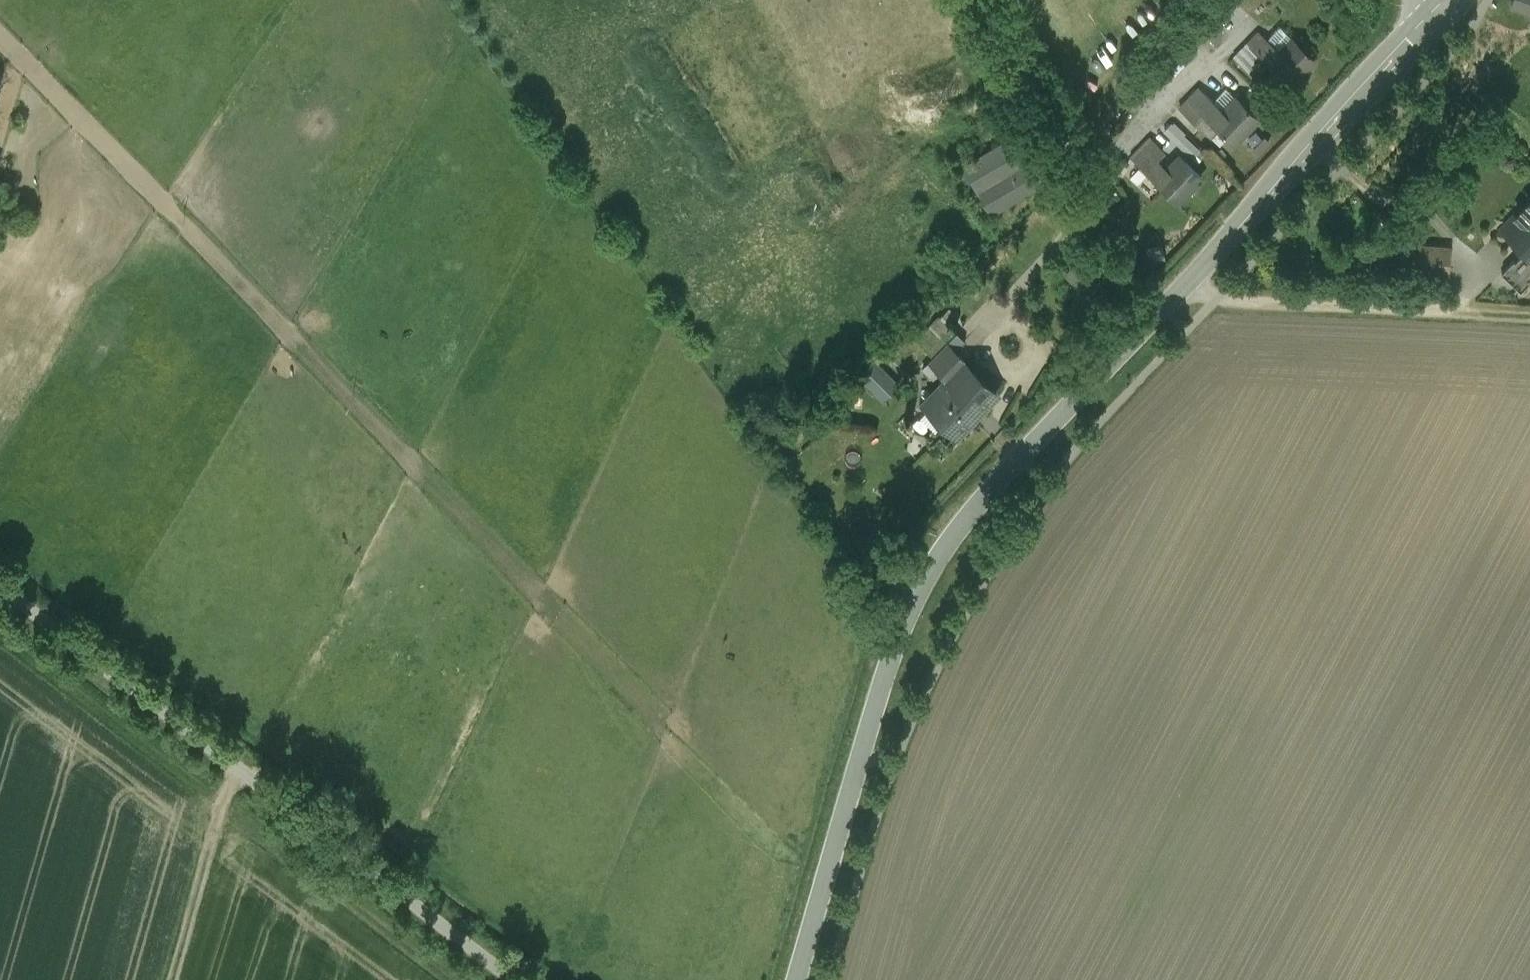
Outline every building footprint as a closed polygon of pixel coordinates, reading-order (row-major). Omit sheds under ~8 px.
[(1206,35),(1217,41),(1224,28),(1213,21),(1206,35)] [(1258,44),(1248,35),(1238,49),(1246,57),(1258,44)] [(1274,59),(1258,44),(1246,57),(1263,71),(1274,59)] [(1309,65),(1287,45),(1274,59),(1263,71),(1285,91),(1309,65)] [(1200,103),(1187,92),(1167,114),(1204,143),(1211,135),(1206,129),(1190,115),(1200,103)] [(1216,118),(1200,103),(1190,115),(1206,129),(1216,118)] [(1250,123),(1229,104),(1216,118),(1206,129),(1211,135),(1227,149),(1250,123)] [(1027,157),(1014,134),(972,159),(987,184),(1010,171),(1013,175),(980,194),(991,213),(1053,177),(1038,151),(1027,157)] [(1148,143),(1126,162),(1138,173),(1150,159),(1156,164),(1163,156),(1148,143)] [(1156,164),(1150,159),(1138,173),(1154,187),(1166,173),(1156,164)] [(1200,179),(1179,160),(1166,173),(1154,187),(1175,206),(1200,179)] [(1501,228),(1523,249),(1512,260),(1529,277),(1529,198),(1501,228)] [(1448,248),(1414,245),(1412,271),(1446,274),(1448,248)] [(1501,272),(1519,289),(1529,278),(1529,277),(1512,260),(1501,272)] [(930,353),(963,321),(949,306),(915,337),(930,353)] [(859,376),(883,396),(898,379),(874,358),(859,376)] [(968,367),(922,416),(949,443),(996,394),(968,367)]
